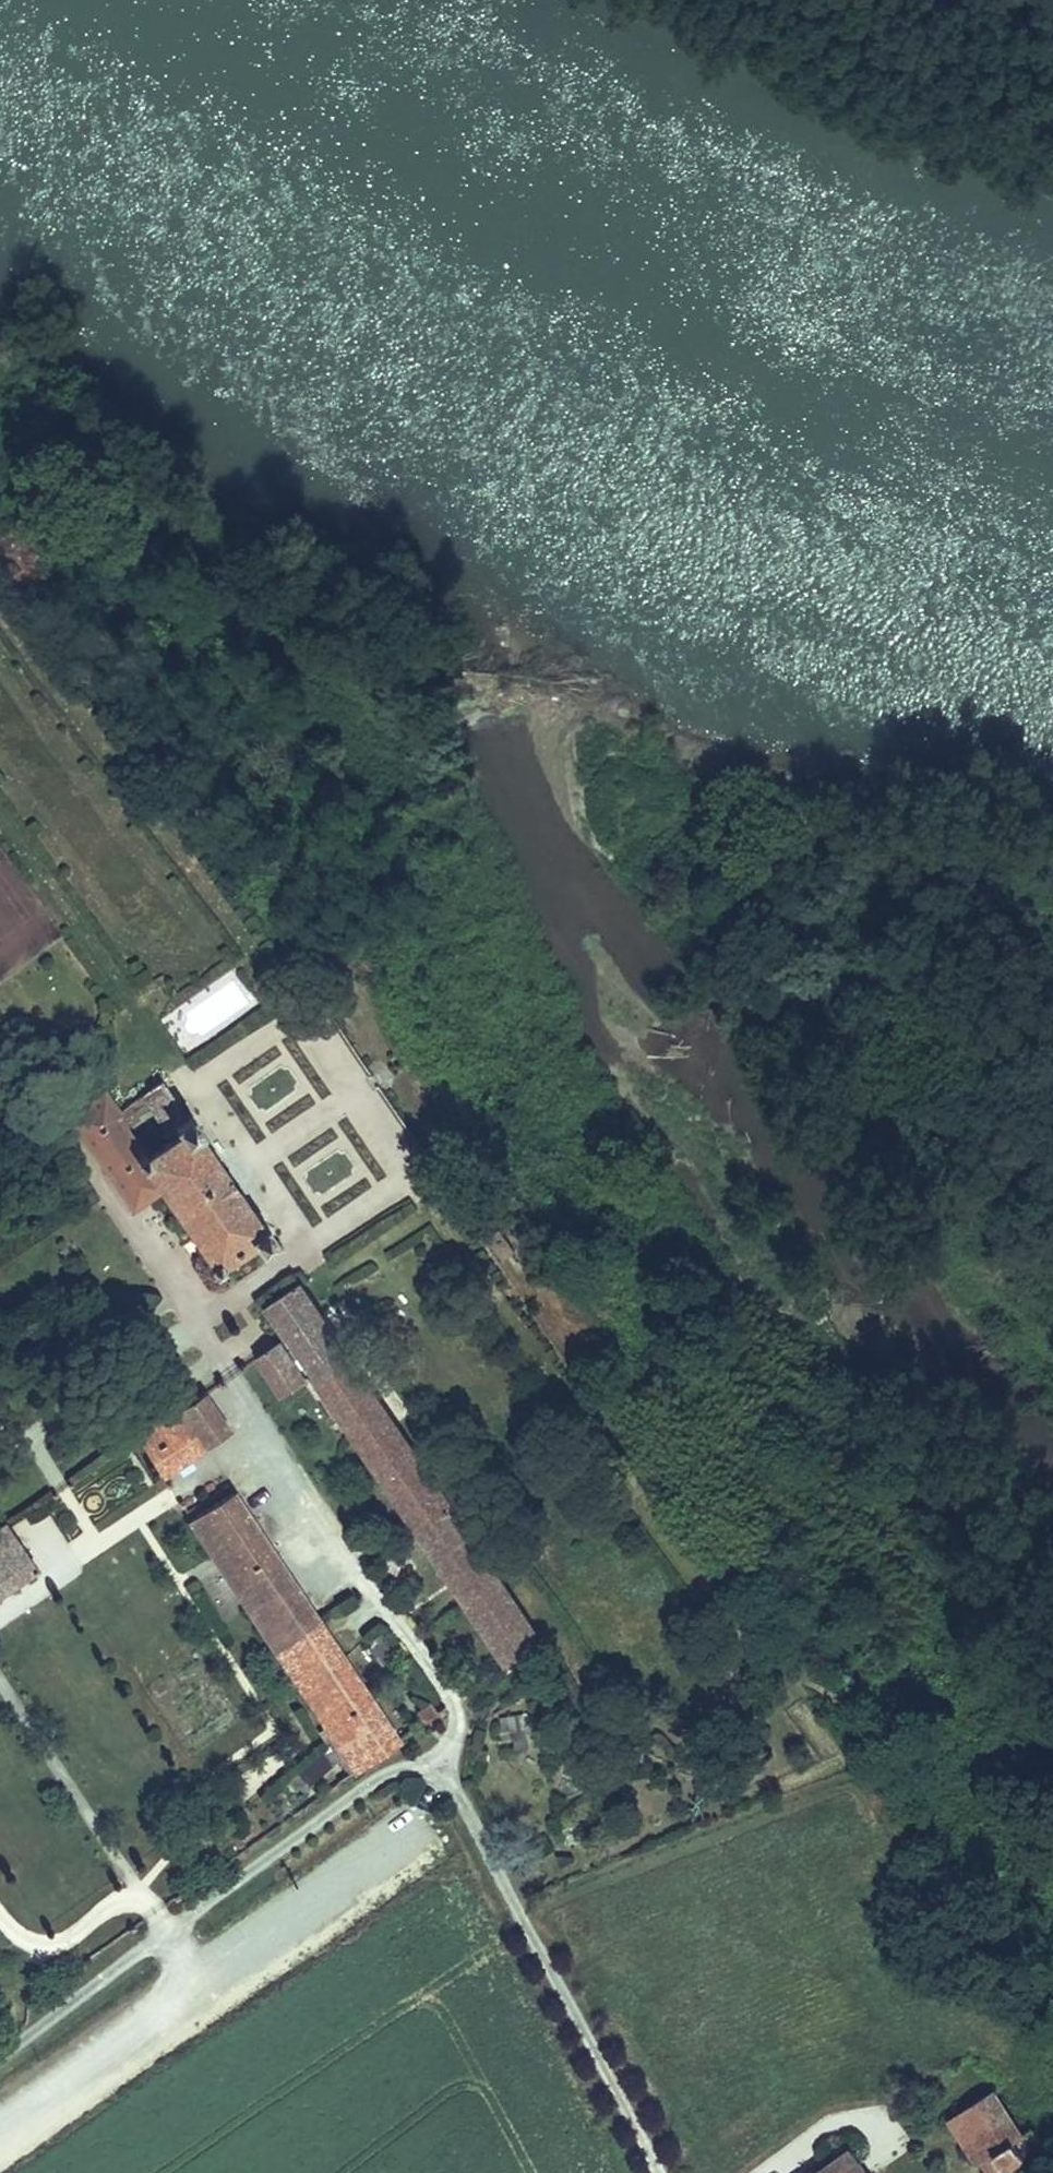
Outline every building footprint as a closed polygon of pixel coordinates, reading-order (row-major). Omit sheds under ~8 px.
[(68,1109),(131,1208),(160,1188),(210,1258),(206,1261),(212,1269),(221,1263),(219,1257),(248,1238),(255,1249),(272,1237),(258,1219),(255,1221),(193,1130),(198,1128),(186,1110),(182,1112),(156,1075),(139,1085),(171,1131),(153,1142),(141,1125),(135,1130),(126,1118),(138,1111),(128,1095),(115,1100),(105,1084),(68,1109)] [(495,1654),(523,1634),(525,1633),(283,1276),(257,1298),(274,1328),(242,1349),(268,1386),(300,1365),(398,1512),(495,1654)] [(208,1388),(140,1435),(165,1473),(234,1426),(208,1388)] [(214,1566),(348,1767),(390,1737),(318,1627),(221,1483),(199,1497),(177,1512),(214,1566)] [(38,1562),(10,1520),(8,1517),(0,1523),(0,1588),(38,1562)] [(952,2118),(995,2172),(997,2172),(1045,2138),(1035,2124),(1024,2132),(990,2090),(952,2118)] [(817,2172),(871,2172),(854,2148),(817,2172)]
